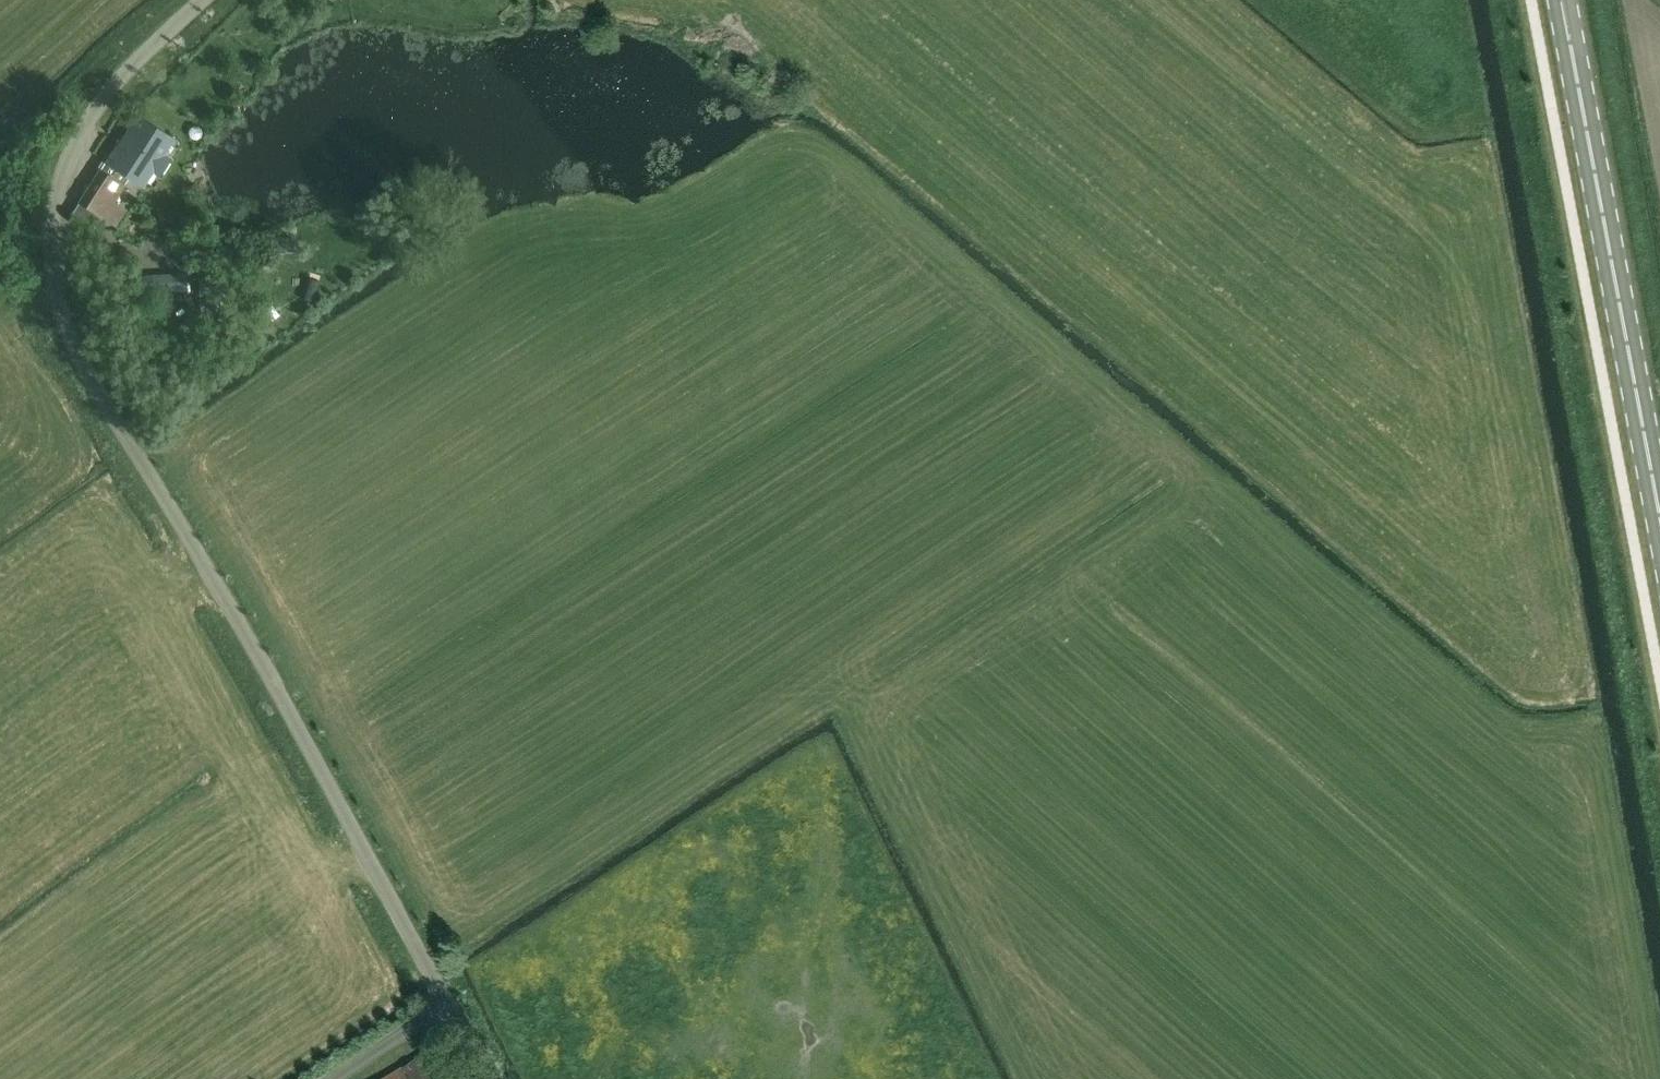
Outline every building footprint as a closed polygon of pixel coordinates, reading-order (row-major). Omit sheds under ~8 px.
[(99,215),(103,217),(112,203),(128,178),(130,175),(141,182),(150,168),(157,173),(166,158),(160,153),(167,142),(136,121),(125,139),(118,149),(109,163),(106,161),(105,161),(79,202),(99,215)] [(176,225),(175,236),(188,237),(189,226),(176,225)] [(160,277),(161,293),(186,292),(185,276),(160,277)] [(426,1052),(383,1078),(442,1078),(426,1052)]
